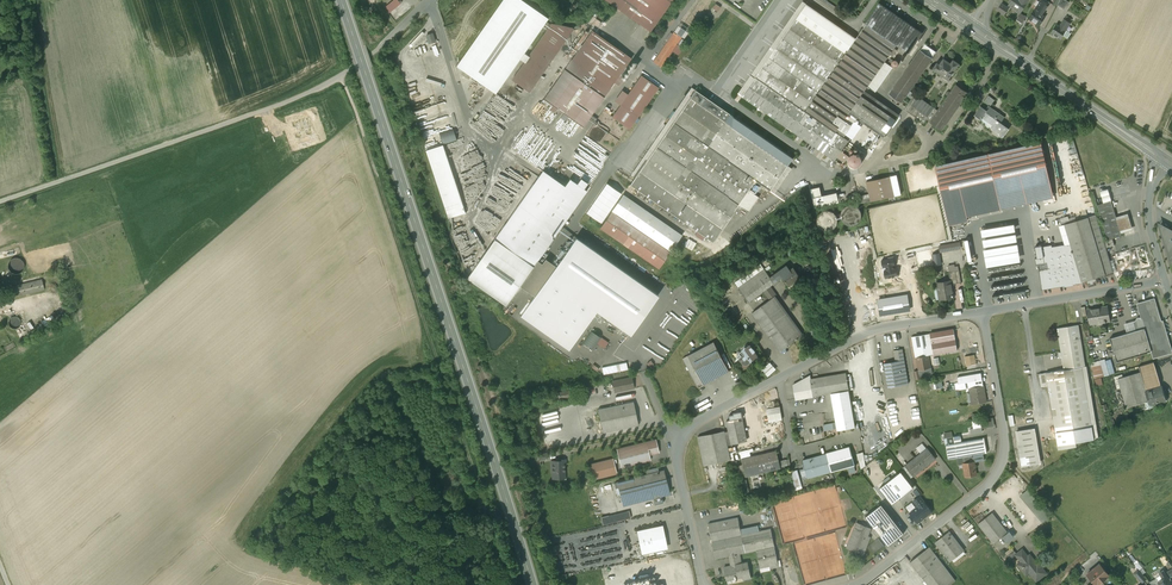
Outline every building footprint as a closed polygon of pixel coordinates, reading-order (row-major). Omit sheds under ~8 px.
[(385,7),(390,13),(401,4),(398,0),(394,0),(385,7)] [(457,66),(463,70),(471,76),(496,93),(548,18),(522,0),(503,0),(457,66)] [(611,4),(651,31),(673,0),(614,0),(611,4)] [(683,24),(691,30),(711,1),(711,0),(700,0),(683,24)] [(826,0),(819,0),(839,14),(841,11),(826,0)] [(1009,5),(1021,13),(1029,0),(1012,0),(1009,5)] [(1029,18),(1040,25),(1045,17),(1042,15),(1050,2),(1047,0),(1042,0),(1029,18)] [(1066,0),(1060,0),(1057,5),(1064,10),(1069,2),(1066,0)] [(857,39),(804,2),(739,94),(742,96),(756,77),(770,57),(783,37),(826,67),(827,65),(833,68),(831,71),(833,72),(843,58),(857,39)] [(923,33),(879,3),(865,23),(897,45),(909,53),(923,33)] [(1007,7),(1002,4),(998,10),(1004,15),(1009,8),(1008,8),(1009,5),(1007,7)] [(1066,15),(1059,25),(1056,23),(1050,32),(1060,39),(1071,23),(1070,22),(1072,19),(1066,15)] [(552,24),(513,80),(530,92),(574,29),(571,27),(552,24)] [(897,45),(867,24),(857,39),(843,58),(873,79),(890,55),(895,49),(897,45)] [(632,58),(592,30),(565,70),(604,97),(632,58)] [(674,32),(654,62),(661,67),(682,38),(674,32)] [(436,42),(433,33),(426,35),(429,44),(436,42)] [(826,67),(783,37),(770,57),(819,92),(833,72),(831,71),(826,67)] [(937,52),(925,44),(924,44),(925,44),(921,50),(920,50),(932,58),(933,58),(932,58),(936,52),(937,52)] [(920,50),(890,94),(902,102),(903,100),(910,91),(932,58),(920,50)] [(819,92),(770,57),(756,77),(806,112),(819,92)] [(819,92),(806,112),(831,129),(836,133),(836,132),(838,129),(850,113),(865,91),(868,86),(873,79),(843,58),(833,72),(819,92)] [(894,60),(893,60),(891,59),(889,61),(891,63),(891,64),(892,66),(893,67),(894,68),(896,68),(898,67),(899,66),(899,65),(899,63),(899,61),(898,60),(896,60),(894,60)] [(951,64),(944,59),(940,65),(937,63),(933,69),(949,80),(959,64),(954,60),(951,64)] [(633,60),(626,69),(629,72),(636,62),(633,60)] [(471,76),(463,70),(461,74),(468,79),(471,76)] [(604,97),(565,70),(544,99),(583,127),(604,97)] [(625,71),(620,77),(624,80),(628,73),(625,71)] [(641,75),(621,104),(638,117),(659,87),(641,75)] [(806,112),(756,77),(742,96),(825,154),(836,139),(828,133),(831,129),(806,112)] [(931,122),(930,122),(942,130),(968,93),(956,85),(938,111),(931,122)] [(730,114),(696,90),(656,147),(690,170),(739,205),(750,190),(757,181),(771,191),(794,158),(730,114)] [(899,115),(865,91),(850,113),(865,123),(884,137),(899,115)] [(938,111),(910,91),(903,100),(909,104),(928,118),(927,119),(931,122),(938,111)] [(989,95),(984,102),(989,105),(990,107),(995,100),(989,95)] [(928,118),(909,104),(904,110),(924,124),(927,119),(928,118)] [(1004,118),(993,110),(993,109),(990,107),(989,105),(986,109),(981,106),(974,115),(981,120),(982,118),(983,119),(984,117),(991,122),(994,124),(993,125),(993,126),(991,128),(1004,137),(1009,129),(1001,123),(1004,118)] [(629,128),(604,110),(586,135),(611,153),(629,128)] [(865,123),(850,113),(838,129),(854,139),(865,123)] [(440,131),(442,143),(456,141),(454,129),(440,131)] [(836,133),(831,129),(828,133),(836,139),(839,134),(836,132),(836,133)] [(836,139),(825,154),(826,155),(825,156),(827,157),(828,156),(835,161),(837,158),(842,151),(849,141),(839,134),(836,139)] [(1040,141),(990,152),(1002,206),(1052,194),(1040,141)] [(466,212),(443,145),(426,150),(449,218),(466,212)] [(690,170),(656,147),(639,172),(673,195),(690,170)] [(850,157),(842,151),(837,158),(844,163),(846,160),(849,162),(849,161),(849,160),(849,159),(849,158),(850,157)] [(862,159),(861,157),(860,156),(858,155),(857,154),(855,154),(853,155),(851,156),(849,158),(849,160),(849,163),(850,165),(852,167),(855,167),(857,167),(859,166),(861,164),(862,162),(862,159)] [(543,170),(467,278),(506,305),(520,286),(537,261),(587,191),(570,179),(565,186),(543,170)] [(739,205),(690,170),(673,195),(722,230),(739,205)] [(673,195),(639,172),(630,184),(714,242),(722,230),(673,195)] [(890,176),(867,182),(871,201),(895,196),(890,176)] [(607,184),(586,214),(601,224),(622,195),(607,184)] [(1100,191),(1104,203),(1112,201),(1108,189),(1100,191)] [(750,190),(739,205),(749,212),(760,197),(750,190)] [(837,192),(812,196),(814,207),(839,202),(837,192)] [(682,235),(623,194),(612,210),(611,212),(600,228),(659,268),(670,253),(616,215),(616,213),(671,251),(682,235)] [(1117,218),(1112,201),(1104,203),(1097,205),(1107,240),(1113,239),(1122,236),(1121,233),(1117,218)] [(847,225),(852,225),(855,225),(859,223),(862,221),(863,217),(863,213),(861,209),(858,207),(854,205),(852,205),(851,205),(849,205),(846,207),(843,210),(841,214),(842,218),(844,222),(847,225)] [(993,205),(961,211),(969,260),(1002,255),(996,223),(995,213),(993,205)] [(837,224),(838,220),(837,217),(835,213),(831,211),(827,211),(823,212),(820,214),(818,217),(817,221),(818,225),(821,228),(824,230),(828,231),(832,230),(835,228),(837,224)] [(1003,212),(995,213),(996,223),(1005,221),(1003,212)] [(1015,246),(1020,245),(1015,214),(1011,215),(1015,246)] [(1096,214),(1065,224),(1071,244),(1082,282),(1114,272),(1096,214)] [(1127,215),(1117,218),(1121,233),(1132,230),(1127,215)] [(1010,254),(1005,221),(996,223),(1002,255),(1010,254)] [(1160,226),(1170,261),(1171,262),(1171,232),(1160,226)] [(659,295),(576,238),(556,266),(535,297),(521,316),(570,351),(597,312),(630,335),(659,295)] [(1107,240),(1105,241),(1107,248),(1115,245),(1113,239),(1107,240)] [(1071,244),(1052,247),(1052,245),(1045,246),(1045,247),(1044,249),(1043,250),(1045,263),(1040,264),(1039,266),(1040,270),(1039,270),(1042,288),(1048,287),(1082,282),(1071,244)] [(940,253),(933,255),(934,265),(941,264),(940,253)] [(10,269),(11,271),(14,273),(16,273),(19,273),(21,272),(23,270),(24,268),(24,265),(24,263),(22,261),(21,259),(18,258),(16,258),(13,259),(11,260),(10,262),(9,265),(9,267),(10,269)] [(556,266),(545,259),(542,264),(537,261),(520,286),(535,297),(556,266)] [(761,265),(736,283),(739,287),(749,300),(775,283),(771,278),(761,265)] [(790,270),(787,266),(771,278),(775,282),(783,277),(789,286),(801,277),(794,268),(790,270)] [(949,272),(950,281),(951,280),(952,284),(961,282),(959,270),(949,272)] [(46,289),(43,279),(13,286),(16,297),(46,289)] [(950,281),(937,283),(940,299),(954,297),(952,284),(951,280),(950,281)] [(800,337),(772,298),(753,312),(781,351),(800,337)] [(1154,300),(1138,305),(1142,319),(1140,319),(1139,318),(1138,319),(1137,320),(1133,322),(1136,331),(1145,328),(1152,351),(1151,351),(1153,357),(1171,351),(1162,322),(1161,323),(1154,300)] [(1100,307),(1099,309),(1093,309),(1091,308),(1087,309),(1090,324),(1105,322),(1105,323),(1106,323),(1106,322),(1110,321),(1108,306),(1100,307)] [(9,320),(9,322),(9,324),(9,325),(10,327),(12,328),(14,328),(16,328),(18,327),(20,326),(21,324),(21,322),(20,320),(19,318),(17,317),(15,316),(13,316),(12,317),(10,318),(9,320)] [(1078,325),(1057,329),(1064,369),(1082,366),(1082,367),(1086,366),(1078,325)] [(1136,331),(1110,338),(1117,361),(1151,351),(1152,351),(1145,328),(1136,331)] [(954,329),(930,333),(912,336),(916,357),(917,357),(929,355),(958,350),(954,329)] [(593,349),(601,338),(591,331),(583,342),(593,349)] [(714,342),(688,355),(695,368),(703,384),(704,385),(730,371),(714,342)] [(750,345),(746,348),(745,347),(743,350),(739,353),(742,356),(739,359),(743,363),(742,363),(743,364),(744,365),(745,365),(747,365),(748,364),(753,361),(754,360),(756,362),(756,361),(760,358),(755,351),(756,351),(752,347),(750,345)] [(902,349),(893,350),(895,361),(884,363),(888,388),(909,384),(902,349)] [(929,355),(917,357),(919,369),(924,368),(925,374),(932,373),(929,355)] [(975,355),(965,356),(967,366),(976,364),(975,355)] [(1115,373),(1112,358),(1091,362),(1094,377),(1115,373)] [(770,361),(762,369),(768,376),(777,368),(770,361)] [(1147,392),(1161,388),(1153,363),(1139,367),(1141,372),(1147,392)] [(1064,369),(1045,373),(1058,449),(1076,446),(1075,442),(1094,439),(1082,367),(1082,366),(1064,369)] [(703,384),(695,368),(690,370),(698,386),(703,384)] [(924,368),(919,369),(919,370),(915,371),(916,379),(929,377),(932,373),(925,374),(924,368)] [(811,378),(811,379),(814,396),(831,393),(849,390),(847,375),(846,372),(811,378)] [(1140,372),(1118,379),(1127,407),(1145,402),(1149,401),(1146,392),(1147,392),(1141,372),(1140,372)] [(981,373),(958,377),(960,389),(970,387),(983,385),(981,373)] [(811,376),(793,385),(796,400),(814,396),(811,379),(811,378),(811,376)] [(632,377),(613,381),(615,391),(634,387),(632,377)] [(983,385),(970,387),(971,393),(972,398),(972,404),(986,401),(984,390),(983,385)] [(1147,392),(1146,392),(1149,401),(1150,404),(1153,403),(1165,400),(1161,387),(1161,388),(1147,392)] [(573,390),(561,392),(562,398),(574,396),(573,390)] [(849,390),(831,393),(836,423),(854,420),(849,390)] [(634,401),(598,409),(603,433),(639,425),(634,401)] [(768,421),(782,419),(780,406),(767,407),(768,421)] [(739,418),(727,421),(731,439),(742,436),(739,418)] [(968,429),(969,433),(983,431),(982,427),(994,425),(993,418),(970,422),(971,428),(968,429)] [(854,420),(836,423),(838,430),(856,427),(854,420)] [(1033,429),(1018,431),(1024,466),(1039,463),(1033,429)] [(722,431),(704,435),(698,437),(704,465),(710,464),(728,460),(731,459),(725,431),(722,432),(722,431)] [(985,438),(955,443),(957,458),(963,457),(983,453),(987,453),(985,438)] [(656,440),(617,449),(622,467),(651,460),(650,454),(659,452),(656,440)] [(955,443),(946,444),(949,459),(957,458),(955,443)] [(850,447),(827,453),(832,471),(855,465),(850,447)] [(868,459),(874,458),(873,448),(863,449),(864,452),(858,452),(860,466),(869,465),(868,459)] [(928,448),(916,458),(924,468),(936,459),(928,448)] [(777,450),(743,459),(747,476),(782,468),(777,450)] [(827,453),(810,458),(803,460),(808,478),(814,476),(815,476),(832,471),(827,453)] [(983,453),(963,457),(964,463),(974,462),(975,462),(984,460),(983,453)] [(916,458),(906,466),(914,476),(924,468),(916,458)] [(566,459),(558,459),(559,461),(551,461),(552,472),(553,472),(553,478),(562,478),(561,472),(565,472),(565,464),(566,464),(566,459)] [(613,459),(590,464),(593,479),(617,473),(613,459)] [(964,463),(963,463),(965,476),(977,475),(975,462),(974,462),(964,463)] [(799,469),(792,470),(796,489),(803,488),(799,469)] [(664,470),(617,482),(618,482),(624,505),(623,505),(670,493),(664,470)] [(904,475),(890,486),(897,496),(912,485),(904,475)] [(1050,517),(1028,491),(1022,496),(1044,522),(1050,517)] [(932,512),(920,496),(914,501),(919,507),(910,513),(918,523),(932,512)] [(882,505),(867,517),(888,544),(903,533),(882,505)] [(629,511),(601,518),(603,524),(631,518),(629,511)] [(1007,532),(992,513),(978,524),(993,543),(1007,532)] [(738,517),(709,524),(716,559),(730,556),(740,554),(746,553),(742,535),(738,517)] [(871,528),(858,523),(855,528),(856,528),(852,538),(857,541),(859,541),(855,550),(863,554),(870,537),(867,536),(871,528)] [(663,525),(636,530),(641,554),(667,549),(663,525)] [(771,529),(742,535),(746,553),(757,550),(775,546),(771,529)] [(949,531),(936,542),(951,560),(964,550),(949,531)] [(775,546),(757,550),(761,568),(770,566),(770,568),(779,566),(775,546)] [(930,547),(910,561),(929,584),(950,584),(956,580),(930,547)] [(1012,547),(1005,552),(1011,559),(1016,555),(1016,554),(1017,554),(1012,547)] [(1039,563),(1037,563),(1030,554),(1028,556),(1023,549),(1017,554),(1016,554),(1016,555),(1021,561),(1021,562),(1022,562),(1025,565),(1022,566),(1023,567),(1024,567),(1029,572),(1030,572),(1037,581),(1047,573),(1039,563)] [(740,554),(730,556),(732,565),(725,567),(727,579),(728,579),(727,578),(735,576),(735,579),(737,579),(737,578),(743,576),(744,580),(751,578),(748,562),(742,563),(740,554)] [(1106,565),(1103,561),(1100,563),(1104,568),(1106,567),(1108,569),(1109,568),(1106,564),(1106,565)] [(1100,563),(1088,574),(1097,584),(1109,575),(1104,568),(1100,563)] [(1138,569),(1137,570),(1134,573),(1138,577),(1141,574),(1142,575),(1143,574),(1138,569)] [(632,580),(633,584),(654,584),(653,581),(654,582),(655,582),(657,582),(658,581),(659,580),(659,578),(659,577),(658,576),(657,575),(655,575),(654,575),(653,576),(652,577),(652,576),(632,580)] [(1158,582),(1160,584),(1171,584),(1167,576),(1167,577),(1163,579),(1158,582)]
